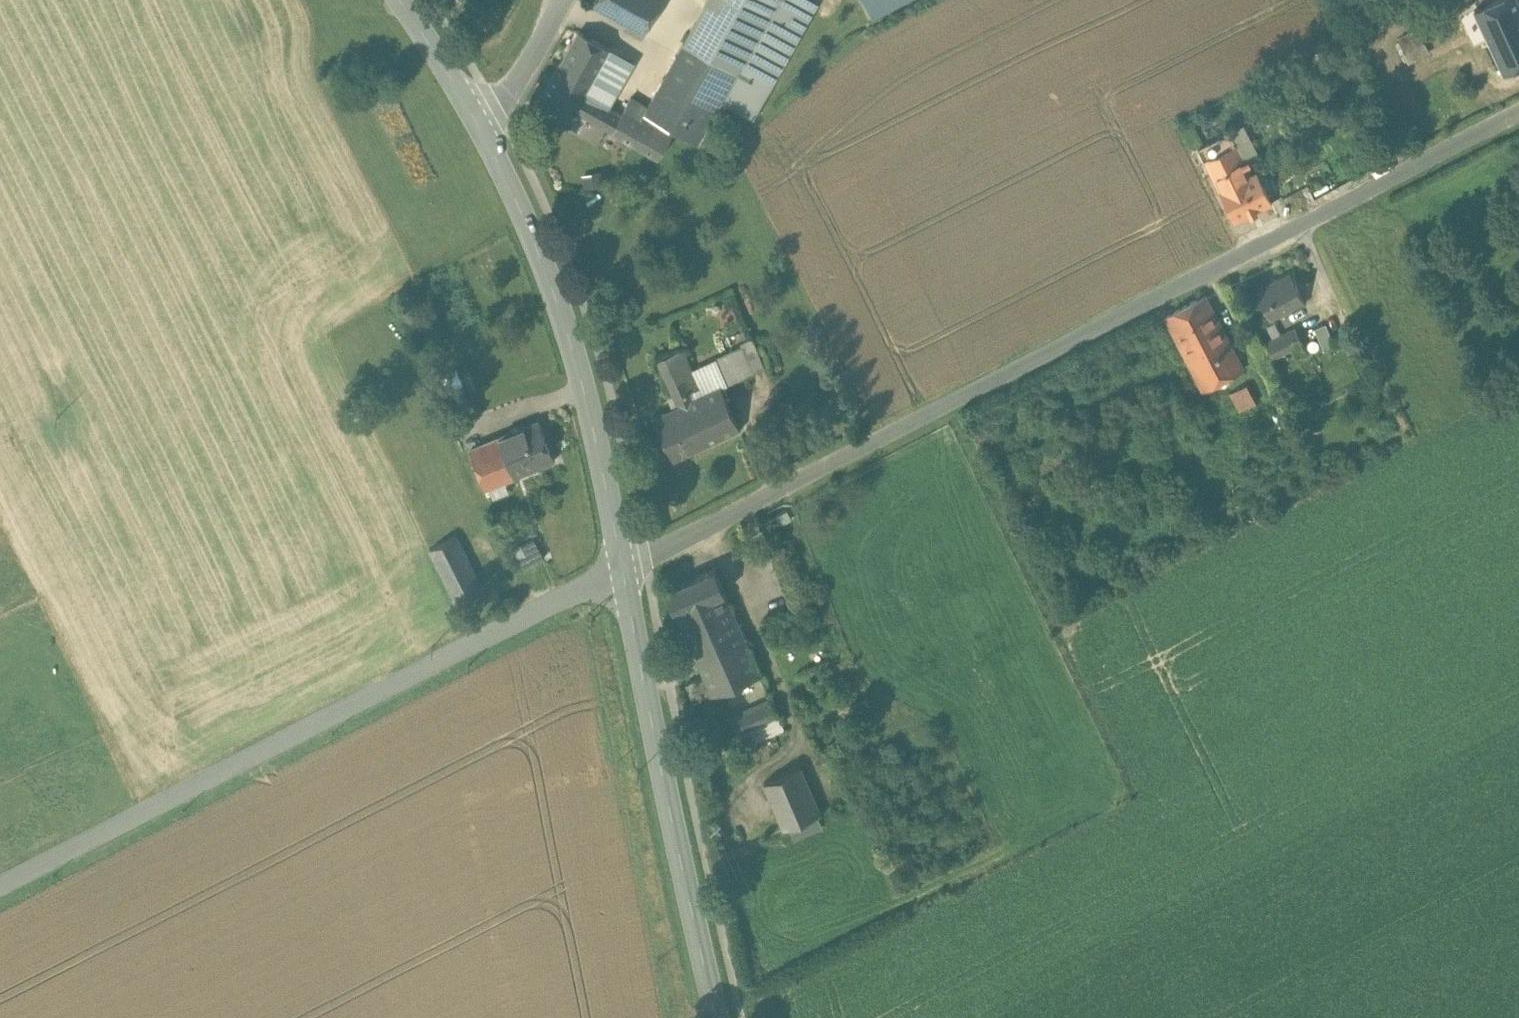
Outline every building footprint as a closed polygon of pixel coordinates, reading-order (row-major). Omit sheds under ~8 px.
[(594,1),(628,19),(625,25),(643,35),(662,0),(595,0),(594,1)] [(736,0),(706,0),(684,40),(737,70),(767,17),(736,0)] [(817,0),(777,0),(767,17),(737,70),(721,99),(753,116),(818,0),(817,0)] [(767,17),(777,0),(736,0),(767,17)] [(876,9),(893,0),(871,0),(876,9)] [(1476,9),(1490,42),(1518,29),(1518,7),(1516,0),(1497,0),(1476,9)] [(612,47),(579,29),(561,60),(595,79),(612,47)] [(1490,42),(1503,71),(1518,65),(1518,29),(1490,42)] [(1420,30),(1401,39),(1406,50),(1425,41),(1420,30)] [(648,105),(645,110),(675,128),(698,141),(721,99),(737,70),(684,40),(648,105)] [(595,79),(561,60),(536,105),(570,123),(579,128),(587,115),(577,109),(587,93),(595,79)] [(621,112),(587,93),(577,109),(587,115),(612,129),(621,112)] [(648,105),(631,95),(621,112),(612,129),(611,131),(658,158),(675,128),(645,110),(648,105)] [(1251,173),(1230,130),(1212,140),(1218,152),(1205,159),(1235,218),(1272,199),(1257,170),(1251,173)] [(1290,273),(1256,290),(1270,318),(1305,301),(1290,273)] [(1205,294),(1164,315),(1185,355),(1196,349),(1191,339),(1221,324),(1205,294)] [(1334,343),(1326,323),(1315,327),(1323,348),(1334,343)] [(1244,368),(1221,324),(1191,339),(1196,349),(1185,355),(1202,388),(1244,368)] [(1296,327),(1267,342),(1274,356),(1303,342),(1296,327)] [(685,347),(658,359),(679,405),(696,397),(693,390),(703,386),(693,366),(685,347)] [(742,378),(730,352),(716,358),(729,384),(742,378)] [(1240,409),(1258,401),(1248,382),(1231,391),(1240,409)] [(679,405),(657,415),(676,457),(741,428),(722,386),(679,405)] [(540,419),(500,435),(517,475),(556,459),(540,419)] [(500,435),(470,448),(487,488),(517,475),(500,435)] [(457,535),(432,547),(458,599),(482,587),(457,535)] [(534,536),(514,547),(524,567),(544,557),(534,536)] [(746,639),(715,567),(667,588),(698,660),(746,639)] [(746,639),(698,660),(704,673),(686,681),(694,699),(760,671),(746,639)] [(772,698),(731,716),(744,745),(785,728),(772,698)] [(801,765),(764,781),(784,826),(821,810),(801,765)]
